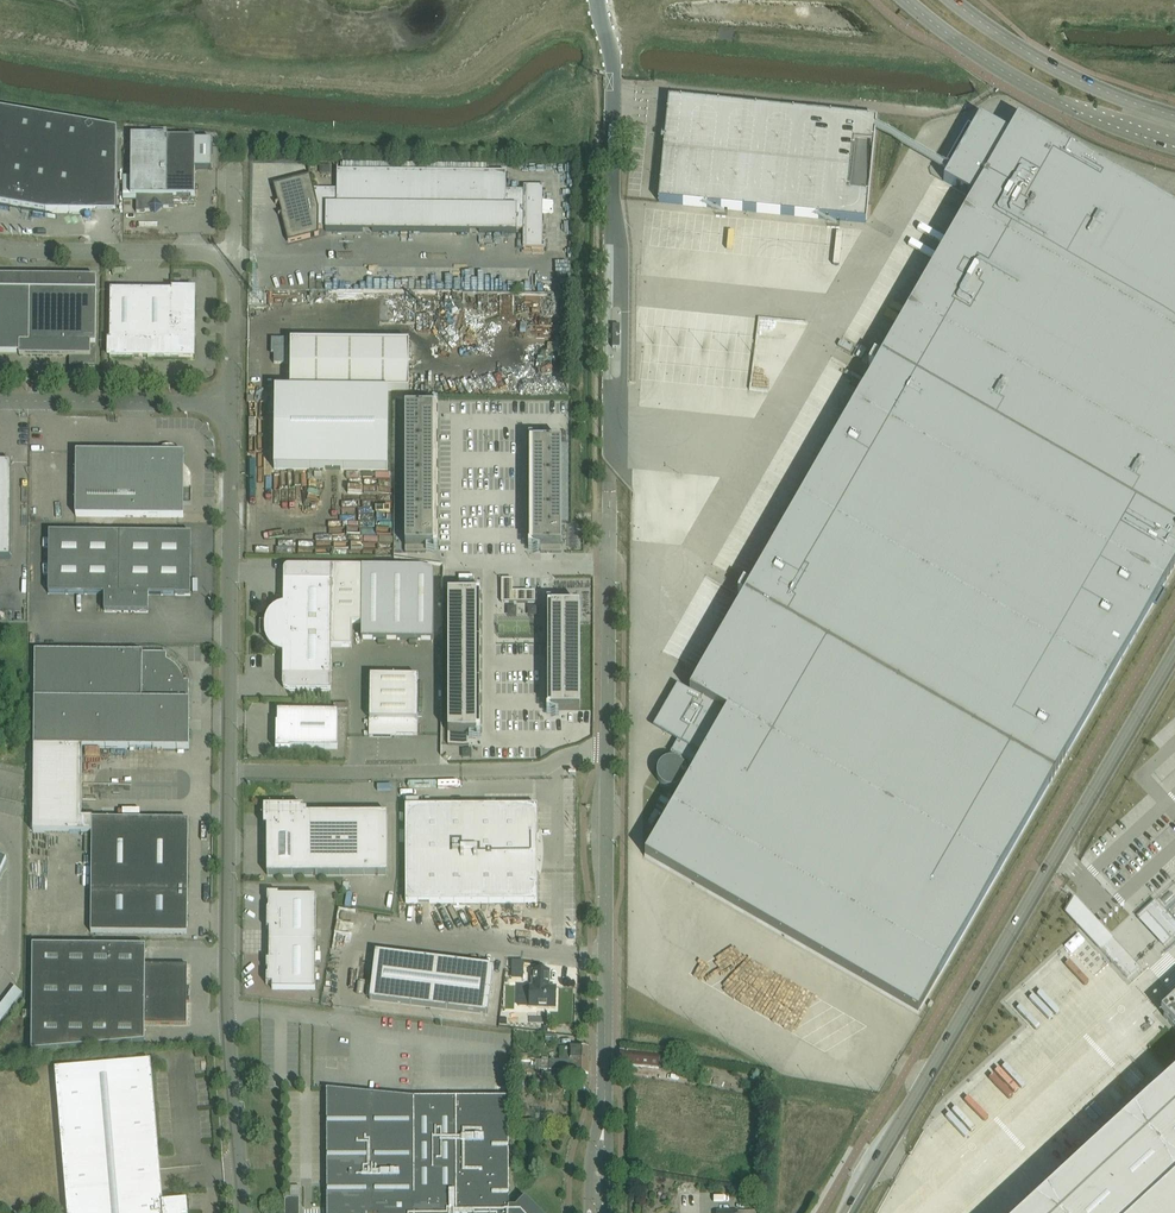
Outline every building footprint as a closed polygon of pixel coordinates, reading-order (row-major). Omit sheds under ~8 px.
[(116,130),(0,110),(0,205),(45,213),(87,213),(91,190),(116,190),(116,130)] [(1174,566),(1174,212),(1017,121),(1009,136),(984,121),(977,134),(967,128),(945,166),(955,172),(951,179),(946,176),(943,181),(973,199),(881,360),(874,356),(868,365),(875,369),(750,587),(743,583),(737,593),(744,597),(689,692),(677,685),(662,712),(698,732),(713,706),(727,713),(708,746),(700,759),(695,768),(644,857),(917,1016),(1174,566)] [(167,139),(167,136),(130,136),(130,196),(136,196),(136,213),(143,213),(145,211),(155,211),(158,208),(173,208),(173,197),(194,197),(195,170),(195,140),(195,139),(167,139)] [(195,140),(195,170),(211,170),(211,141),(195,140)] [(727,156),(728,148),(715,147),(714,155),(727,156)] [(273,185),(277,202),(277,203),(275,204),(275,205),(278,204),(281,214),(278,215),(278,216),(280,215),(288,243),(318,235),(318,228),(325,228),(325,231),(516,233),(516,230),(523,230),(522,249),(544,249),(544,248),(542,248),(542,188),(544,188),(544,187),(523,187),(523,191),(505,191),(505,170),(505,173),(337,171),(337,169),(336,190),(313,190),(310,176),(273,185)] [(722,214),(758,219),(763,179),(688,169),(685,192),(724,197),(722,214)] [(773,220),(788,220),(788,212),(773,211),(773,220)] [(70,357),(70,367),(95,367),(95,350),(90,350),(90,345),(95,345),(96,279),(0,278),(0,353),(19,354),(19,357),(70,357)] [(172,291),(172,289),(171,289),(171,292),(171,341),(171,358),(193,358),(193,357),(192,357),(193,293),(193,292),(172,291)] [(141,341),(141,291),(110,291),(109,341),(141,341)] [(171,341),(171,292),(141,291),(141,341),(171,341)] [(491,338),(504,334),(503,329),(489,332),(491,338)] [(271,344),(271,346),(272,348),(273,349),(275,350),(275,354),(274,354),(273,364),(290,364),(290,390),(274,390),(274,470),(386,471),(387,391),(408,391),(408,343),(290,342),(290,344),(287,344),(286,342),(285,341),(283,340),(275,340),(273,341),(272,342),(271,344)] [(141,357),(141,341),(109,341),(109,358),(110,358),(110,357),(141,357)] [(171,358),(171,341),(141,341),(141,357),(171,358)] [(861,348),(855,358),(861,361),(866,352),(866,351),(861,348)] [(682,384),(682,370),(706,369),(706,351),(649,352),(649,360),(664,360),(664,371),(654,371),(654,392),(671,392),(671,384),(682,384)] [(432,407),(405,408),(405,546),(425,546),(433,546),(432,407)] [(561,547),(561,442),(532,443),(533,547),(540,547),(561,547)] [(181,460),(181,459),(181,457),(181,456),(181,455),(180,454),(180,453),(179,452),(178,450),(176,448),(175,447),(173,447),(172,446),(171,446),(169,446),(166,446),(165,446),(164,446),(163,447),(161,447),(161,448),(159,449),(159,450),(158,451),(157,452),(156,453),(156,454),(155,456),(155,457),(155,458),(148,458),(148,454),(147,453),(75,453),(75,517),(182,518),(183,517),(183,505),(191,505),(191,479),(191,477),(190,476),(190,475),(189,473),(188,472),(188,471),(186,470),(185,468),(183,466),(183,465),(182,463),(182,462),(181,460)] [(11,469),(11,463),(0,463),(0,559),(10,559),(11,469)] [(119,595),(120,534),(49,533),(48,594),(104,595),(104,612),(125,613),(126,595),(119,595)] [(148,613),(148,595),(162,595),(163,534),(120,534),(119,595),(126,595),(125,613),(148,613)] [(191,535),(163,534),(162,595),(175,595),(175,596),(190,596),(191,535)] [(361,568),(289,567),(288,567),(286,568),(285,569),(283,570),(283,572),(283,581),(283,605),(280,605),(278,606),(275,608),(273,609),(271,611),(269,613),(268,614),(267,615),(266,617),(265,619),(264,622),(264,624),(264,625),(263,627),(263,628),(263,629),(263,631),(263,632),(264,633),(264,635),(264,637),(265,639),(266,640),(267,642),(268,643),(269,646),(270,647),(271,648),(273,649),(274,650),(275,651),(277,652),(279,653),(282,654),(282,677),(282,686),(282,688),(283,690),(285,691),(287,691),(330,692),(331,648),(351,648),(351,624),(361,624),(361,568)] [(384,640),(385,568),(361,568),(361,624),(360,640),(384,640)] [(408,640),(409,568),(385,568),(384,640),(408,640)] [(421,568),(409,568),(408,640),(432,640),(433,571),(421,568)] [(512,580),(501,580),(501,603),(535,603),(535,592),(512,592),(512,580)] [(468,595),(447,595),(448,733),(468,733),(476,733),(476,595),(468,595)] [(559,606),(552,606),(552,710),(580,710),(580,606),(559,606)] [(500,609),(498,618),(522,625),(525,616),(500,609)] [(182,678),(182,676),(181,674),(179,672),(178,670),(176,668),(175,667),(174,665),(171,663),(168,661),(166,660),(166,654),(142,653),(138,652),(137,658),(130,658),(130,652),(34,651),(32,831),(91,831),(91,892),(90,932),(187,934),(187,895),(188,895),(188,893),(187,893),(181,893),(181,885),(187,885),(188,820),(80,819),(81,748),(189,749),(189,700),(188,700),(188,680),(184,682),(183,679),(182,678)] [(370,677),(368,737),(390,737),(390,735),(417,735),(418,678),(370,677)] [(337,712),(277,712),(277,724),(275,724),(275,750),(289,750),(289,749),(337,749),(337,712)] [(562,745),(562,730),(541,731),(541,745),(562,745)] [(468,733),(448,733),(448,745),(468,745),(468,733)] [(677,742),(670,754),(695,768),(702,755),(678,741),(677,742)] [(657,773),(656,776),(657,778),(658,781),(659,783),(661,786),(663,787),(665,789),(668,789),(671,790),(673,789),(676,789),(678,788),(681,786),(682,784),(684,782),(685,780),(686,777),(686,774),(685,772),(685,769),(683,767),(682,765),(680,763),(677,762),(675,761),(672,760),(669,760),(667,761),(664,762),(662,764),(660,766),(658,768),(657,770),(657,773)] [(660,797),(657,803),(667,808),(670,803),(660,797)] [(266,827),(266,875),(387,875),(387,814),(306,815),(306,811),(303,811),(303,807),(263,808),(263,827),(266,827)] [(537,903),(537,836),(537,807),(405,807),(405,903),(537,903)] [(269,929),(268,941),(315,942),(316,896),(278,896),(278,894),(267,894),(266,903),(268,903),(268,909),(266,910),(266,929),(269,929)] [(1073,898),(1065,912),(1127,979),(1138,969),(1073,898)] [(1154,902),(1138,917),(1140,920),(1147,913),(1171,938),(1174,935),(1174,924),(1154,902)] [(34,932),(55,932),(55,915),(43,915),(43,904),(33,904),(34,932)] [(523,905),(513,905),(513,917),(523,917),(523,905)] [(711,960),(722,960),(722,939),(692,937),(692,944),(702,944),(702,945),(711,946),(711,960)] [(315,990),(315,942),(268,941),(268,961),(266,961),(266,970),(267,970),(267,975),(266,975),(266,984),(272,985),(271,989),(315,990)] [(32,946),(31,1052),(144,1043),(144,1024),(186,1025),(186,1003),(189,1003),(189,988),(186,988),(186,965),(145,965),(145,947),(32,946)] [(487,1015),(493,967),(375,952),(369,1000),(487,1015)] [(529,1008),(555,1009),(555,988),(548,988),(549,972),(532,971),(532,987),(530,987),(529,1008)] [(0,1009),(0,1024),(22,995),(16,989),(0,1009)] [(1160,1013),(1174,1030),(1174,999),(1160,1013)] [(588,1048),(570,1048),(570,1053),(561,1052),(561,1061),(588,1061),(588,1048)] [(659,1068),(660,1055),(656,1055),(620,1052),(620,1065),(659,1068)] [(664,1071),(673,1073),(676,1062),(666,1060),(664,1071)] [(156,1192),(153,1158),(159,1157),(150,1061),(54,1069),(67,1212),(187,1212),(186,1201),(157,1204),(156,1192)] [(588,1061),(561,1061),(549,1061),(549,1062),(549,1071),(567,1071),(567,1074),(588,1075),(588,1061)] [(549,1071),(549,1062),(539,1062),(539,1071),(549,1071)] [(620,1074),(633,1075),(632,1081),(645,1082),(645,1075),(657,1076),(658,1068),(620,1067),(620,1074)] [(1028,1212),(1174,1212),(1174,1077),(1028,1212)] [(495,1085),(495,1099),(505,1098),(505,1085),(495,1085)] [(495,1099),(413,1099),(327,1091),(327,1212),(539,1212),(525,1198),(515,1208),(508,1208),(508,1098),(505,1098),(495,1099)] [(299,1198),(299,1186),(289,1186),(289,1198),(299,1198)] [(299,1206),(299,1198),(289,1198),(284,1198),(284,1212),(299,1212),(299,1206)]
